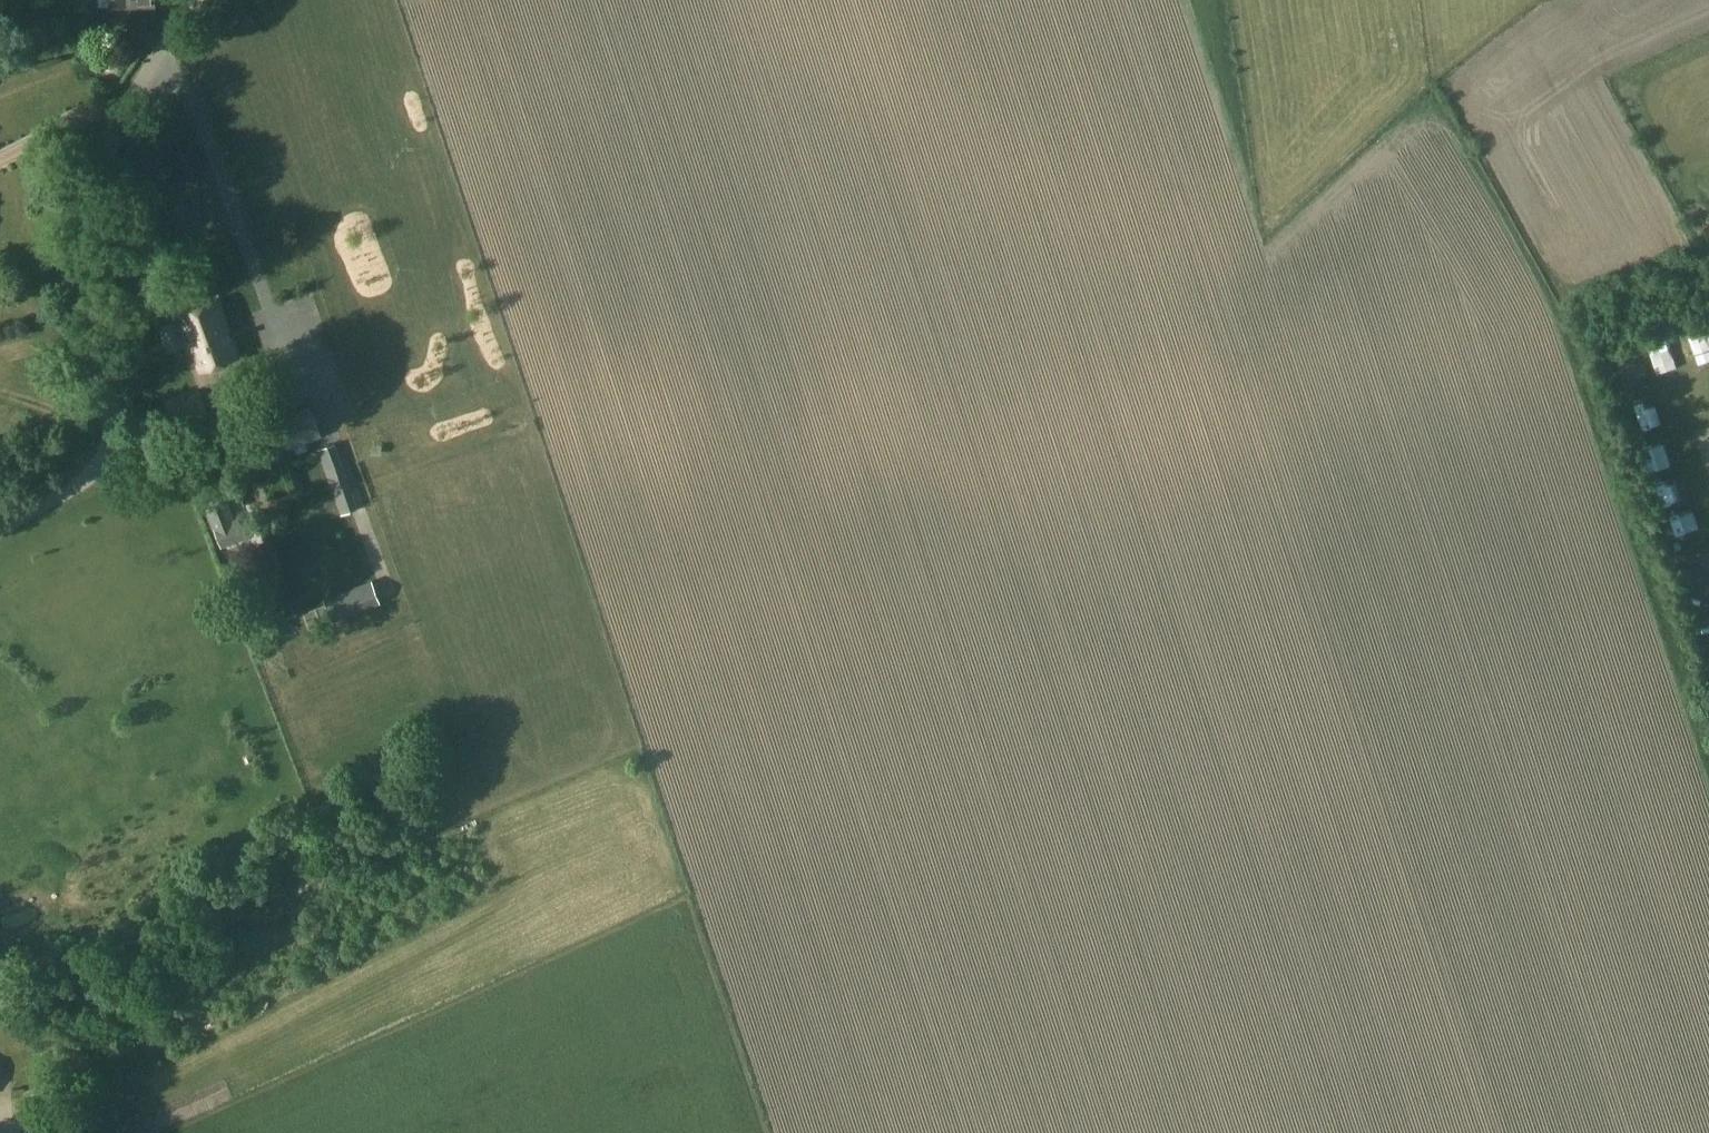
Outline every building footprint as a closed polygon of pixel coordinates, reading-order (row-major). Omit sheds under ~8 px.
[(234,360),(216,302),(179,314),(198,372),(234,360)] [(202,395),(172,405),(178,424),(182,436),(210,427),(207,415),(207,412),(202,395)] [(306,422),(279,431),(286,449),(312,441),(306,422)] [(254,532),(247,516),(233,522),(225,502),(207,510),(221,546),(254,532)]
